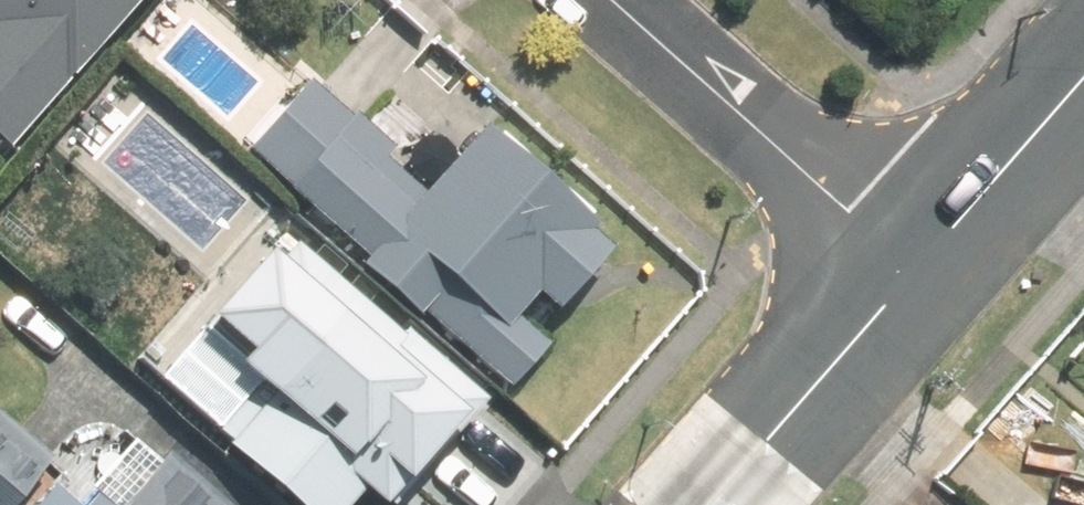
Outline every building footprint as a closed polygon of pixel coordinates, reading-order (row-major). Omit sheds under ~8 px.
[(6,155),(136,0),(0,0),(0,150),(6,155)] [(309,94),(249,159),(503,395),(547,347),(514,317),(530,299),(546,314),(597,260),(467,140),(417,194),(309,94)] [(130,370),(288,504),(342,504),(356,489),(374,504),(390,504),(474,407),(257,221),(130,370)] [(49,468),(0,423),(0,504),(15,504),(49,468)] [(48,479),(27,504),(201,504),(126,442),(76,503),(48,479)]
